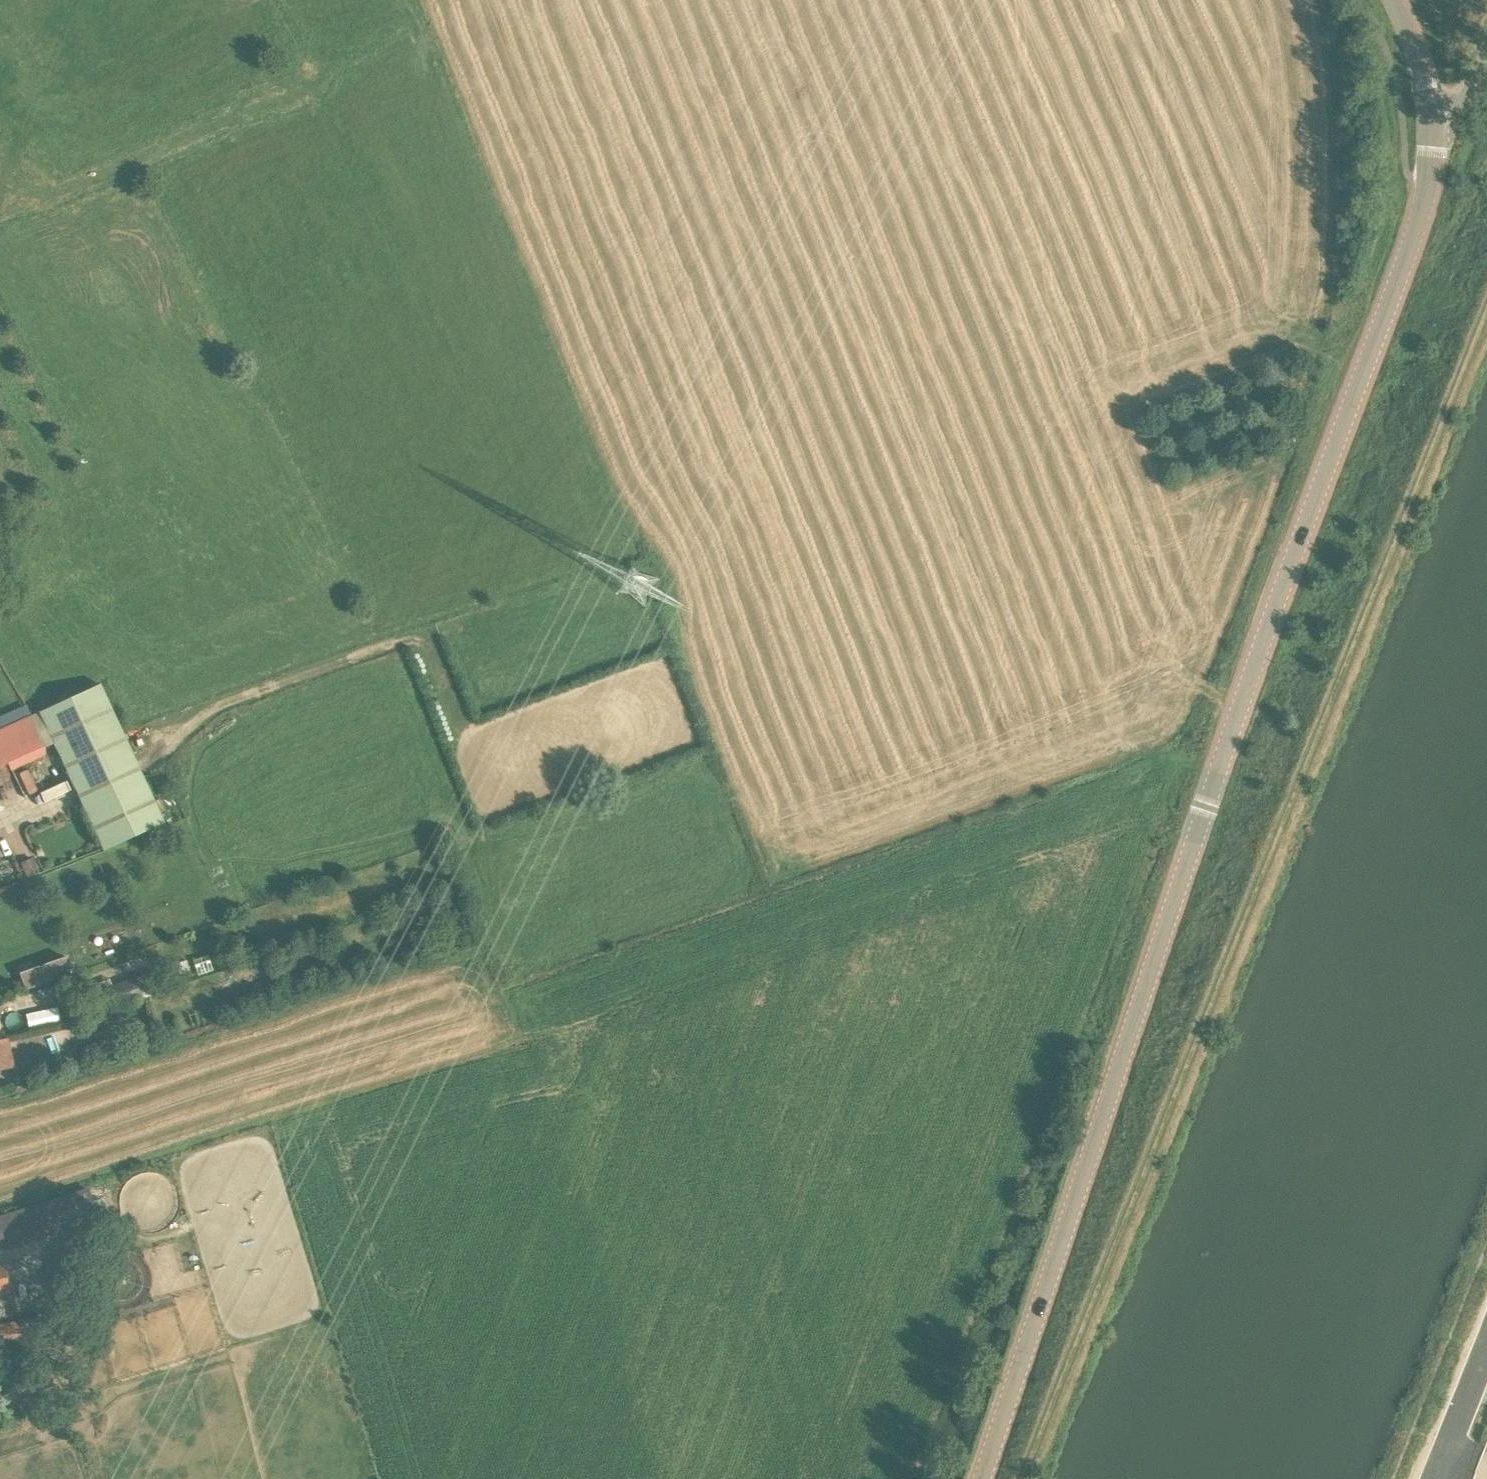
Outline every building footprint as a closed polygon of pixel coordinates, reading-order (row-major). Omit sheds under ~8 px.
[(97,846),(159,818),(97,683),(35,711),(36,714),(50,745),(97,846)] [(3,718),(6,726),(28,716),(29,717),(31,716),(31,715),(30,714),(29,712),(29,710),(28,708),(27,707),(26,708),(24,709),(16,713),(3,718)] [(6,763),(10,770),(44,755),(42,749),(50,745),(36,714),(31,716),(29,717),(28,716),(6,726),(0,729),(0,765),(6,763)] [(33,858),(20,863),(27,878),(39,873),(33,858)] [(0,898),(0,917),(30,905),(23,888),(0,898)] [(61,959),(20,973),(25,986),(66,972),(61,959)] [(178,975),(190,972),(187,960),(175,964),(178,975)] [(104,1012),(129,1003),(144,998),(137,978),(112,987),(110,980),(86,989),(96,1015),(104,1012)] [(9,1065),(3,1039),(0,1040),(0,1068),(9,1065)] [(0,1216),(0,1242),(74,1218),(66,1194),(0,1216)] [(9,1292),(2,1264),(0,1264),(0,1294),(9,1292)] [(43,1320),(19,1325),(20,1329),(22,1338),(45,1333),(43,1320)] [(20,1338),(17,1321),(0,1325),(0,1342),(20,1338)]
